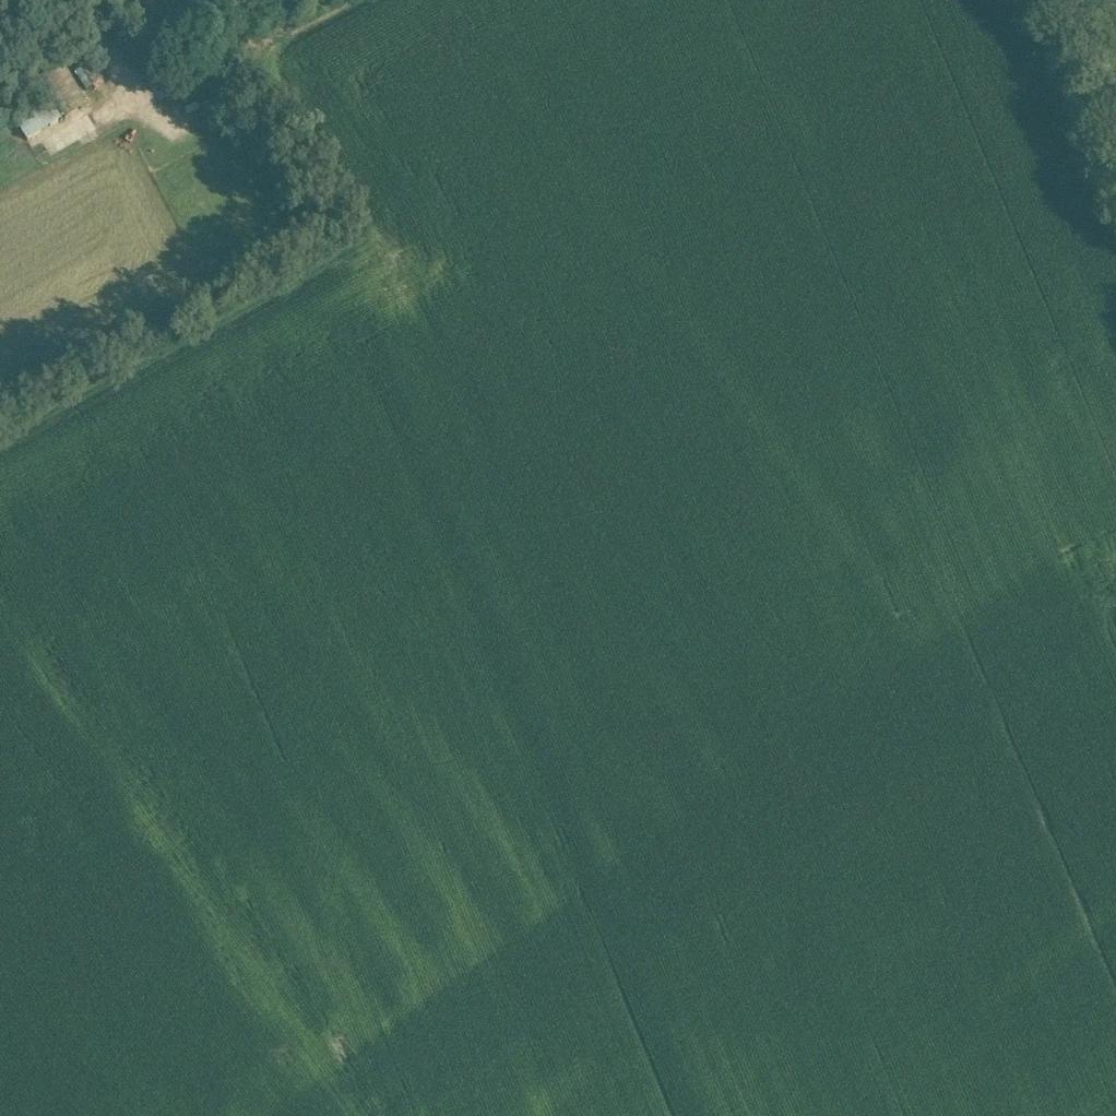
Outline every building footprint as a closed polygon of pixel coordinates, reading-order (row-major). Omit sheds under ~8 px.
[(40,80),(61,119),(84,107),(63,67),(40,80)]
